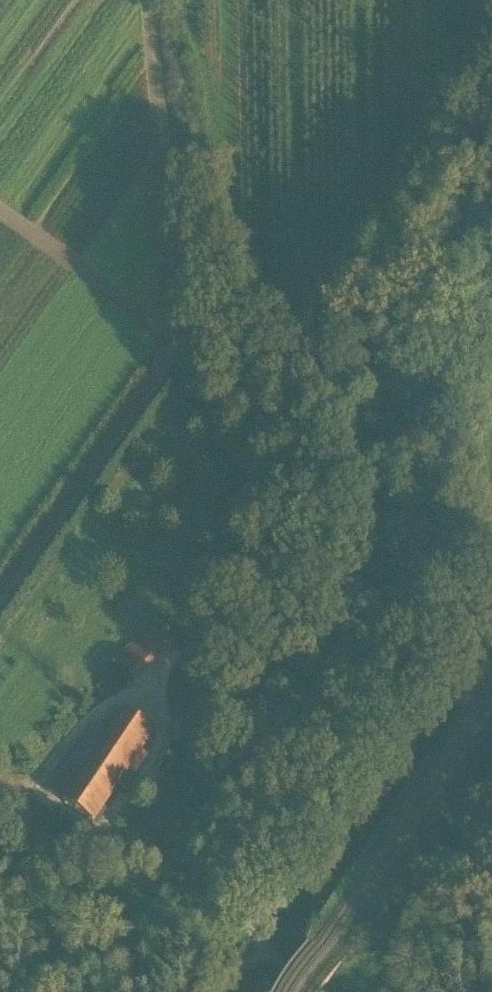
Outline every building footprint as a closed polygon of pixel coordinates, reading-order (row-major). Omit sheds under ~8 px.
[(136,681),(177,642),(156,620),(115,658),(136,681)] [(64,802),(93,822),(155,729),(126,710),(107,738),(94,729),(73,760),(71,758),(49,792),(64,802)]
